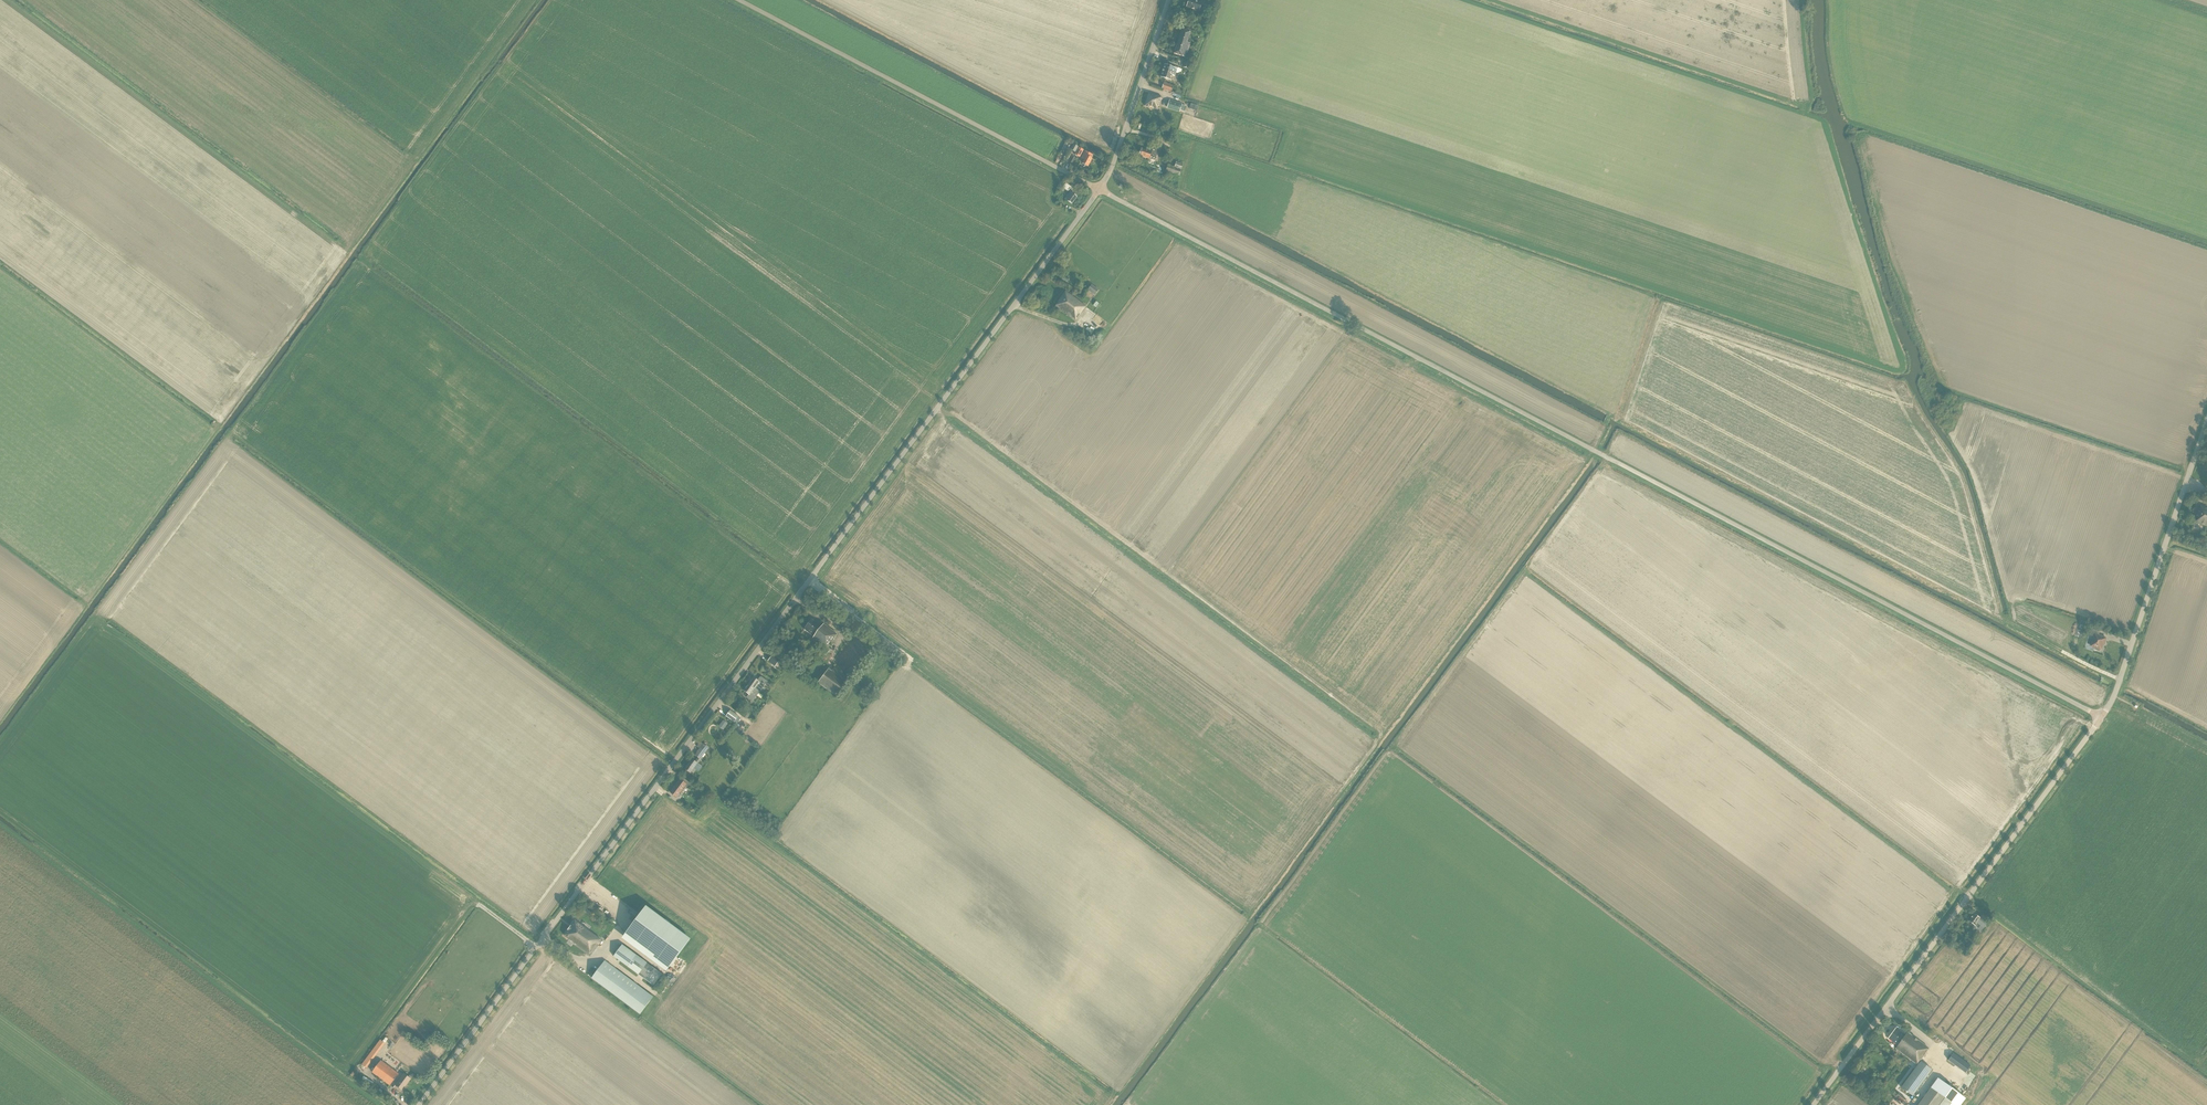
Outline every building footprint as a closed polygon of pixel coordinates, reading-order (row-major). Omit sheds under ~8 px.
[(1193,0),(1189,0),(1187,8),(1199,12),(1200,7),(1207,10),(1209,6),(1193,0)] [(1189,39),(1191,33),(1191,32),(1182,29),(1174,54),(1185,57),(1187,52),(1188,52),(1191,44),(1189,44),(1191,40),(1189,39)] [(1191,62),(1185,60),(1182,67),(1188,69),(1191,62)] [(1178,70),(1175,69),(1165,65),(1161,77),(1171,81),(1173,76),(1175,77),(1178,70)] [(1171,92),(1174,86),(1164,82),(1162,89),(1171,92)] [(1160,106),(1162,97),(1148,92),(1145,106),(1157,110),(1159,106),(1160,106)] [(1183,104),(1170,99),(1167,108),(1180,112),(1183,104)] [(1084,150),(1079,147),(1075,155),(1080,157),(1084,150)] [(1155,161),(1157,154),(1159,150),(1153,148),(1151,152),(1143,150),(1141,156),(1149,159),(1150,159),(1155,161)] [(1088,167),(1092,158),(1093,155),(1085,151),(1082,158),(1084,160),(1082,164),(1088,167)] [(1178,179),(1183,164),(1176,161),(1175,167),(1168,165),(1166,171),(1175,174),(1174,178),(1178,179)] [(1063,188),(1066,190),(1069,192),(1072,186),(1066,182),(1063,188)] [(1078,197),(1073,193),(1070,192),(1068,195),(1067,194),(1066,196),(1066,197),(1065,199),(1072,204),(1078,197)] [(1099,290),(1092,284),(1088,290),(1095,296),(1099,290)] [(1075,321),(1086,306),(1065,291),(1057,302),(1058,302),(1055,306),(1075,321)] [(2200,504),(2194,523),(2206,527),(2206,507),(2200,504)] [(812,619),(804,630),(814,637),(812,640),(826,651),(835,640),(834,639),(838,634),(824,624),(822,626),(812,619)] [(2099,636),(2100,632),(2092,629),(2090,635),(2095,637),(2091,646),(2096,648),(2095,649),(2100,651),(2100,649),(2101,650),(2103,645),(2104,645),(2107,638),(2099,636)] [(768,661),(775,667),(780,660),(773,655),(768,661)] [(829,668),(828,670),(818,683),(836,696),(847,682),(849,679),(840,672),(838,675),(829,668)] [(760,677),(758,680),(754,677),(748,684),(760,692),(768,681),(762,677),(760,677)] [(753,702),(760,692),(748,684),(744,691),(749,695),(747,698),(753,702)] [(734,722),(739,716),(731,710),(726,716),(734,722)] [(701,759),(706,752),(709,748),(703,744),(701,743),(699,746),(700,747),(695,755),(698,757),(695,761),(692,759),(685,769),(691,773),(693,771),(695,772),(700,765),(698,763),(701,760),(701,759)] [(684,778),(682,781),(680,779),(671,793),(677,798),(686,785),(690,788),(692,784),(684,778)] [(680,953),(690,939),(646,906),(636,920),(626,934),(670,966),(680,953)] [(1982,914),(1979,918),(1973,913),(1968,921),(1975,926),(1977,924),(1980,926),(1979,928),(1982,931),(1984,928),(1990,920),(1987,918),(1988,917),(1982,914)] [(601,940),(575,920),(574,921),(573,921),(572,923),(572,924),(564,935),(589,954),(593,950),(601,940)] [(622,945),(614,956),(654,986),(662,974),(622,945)] [(653,997),(605,960),(592,979),(641,1015),(653,997)] [(1908,1032),(1905,1035),(1897,1029),(1889,1039),(1898,1046),(1896,1049),(1917,1064),(1921,1060),(1926,1053),(1929,1049),(1929,1048),(1908,1032)] [(365,1067),(383,1044),(379,1041),(362,1064),(365,1067)] [(1971,1066),(1954,1053),(1948,1060),(1966,1073),(1971,1066)] [(399,1073),(381,1060),(372,1072),(390,1086),(399,1073)] [(1913,1096),(1932,1070),(1921,1061),(1901,1088),(1913,1096)] [(404,1087),(405,1088),(412,1079),(404,1073),(395,1085),(402,1090),(404,1087)] [(1936,1091),(1955,1104),(1961,1104),(1965,1099),(1943,1082),(1936,1091)] [(1953,1104),(1931,1087),(1918,1104),(1954,1104),(1953,1104)] [(1889,1101),(1893,1104),(1894,1104),(1900,1097),(1896,1093),(1889,1101)]
